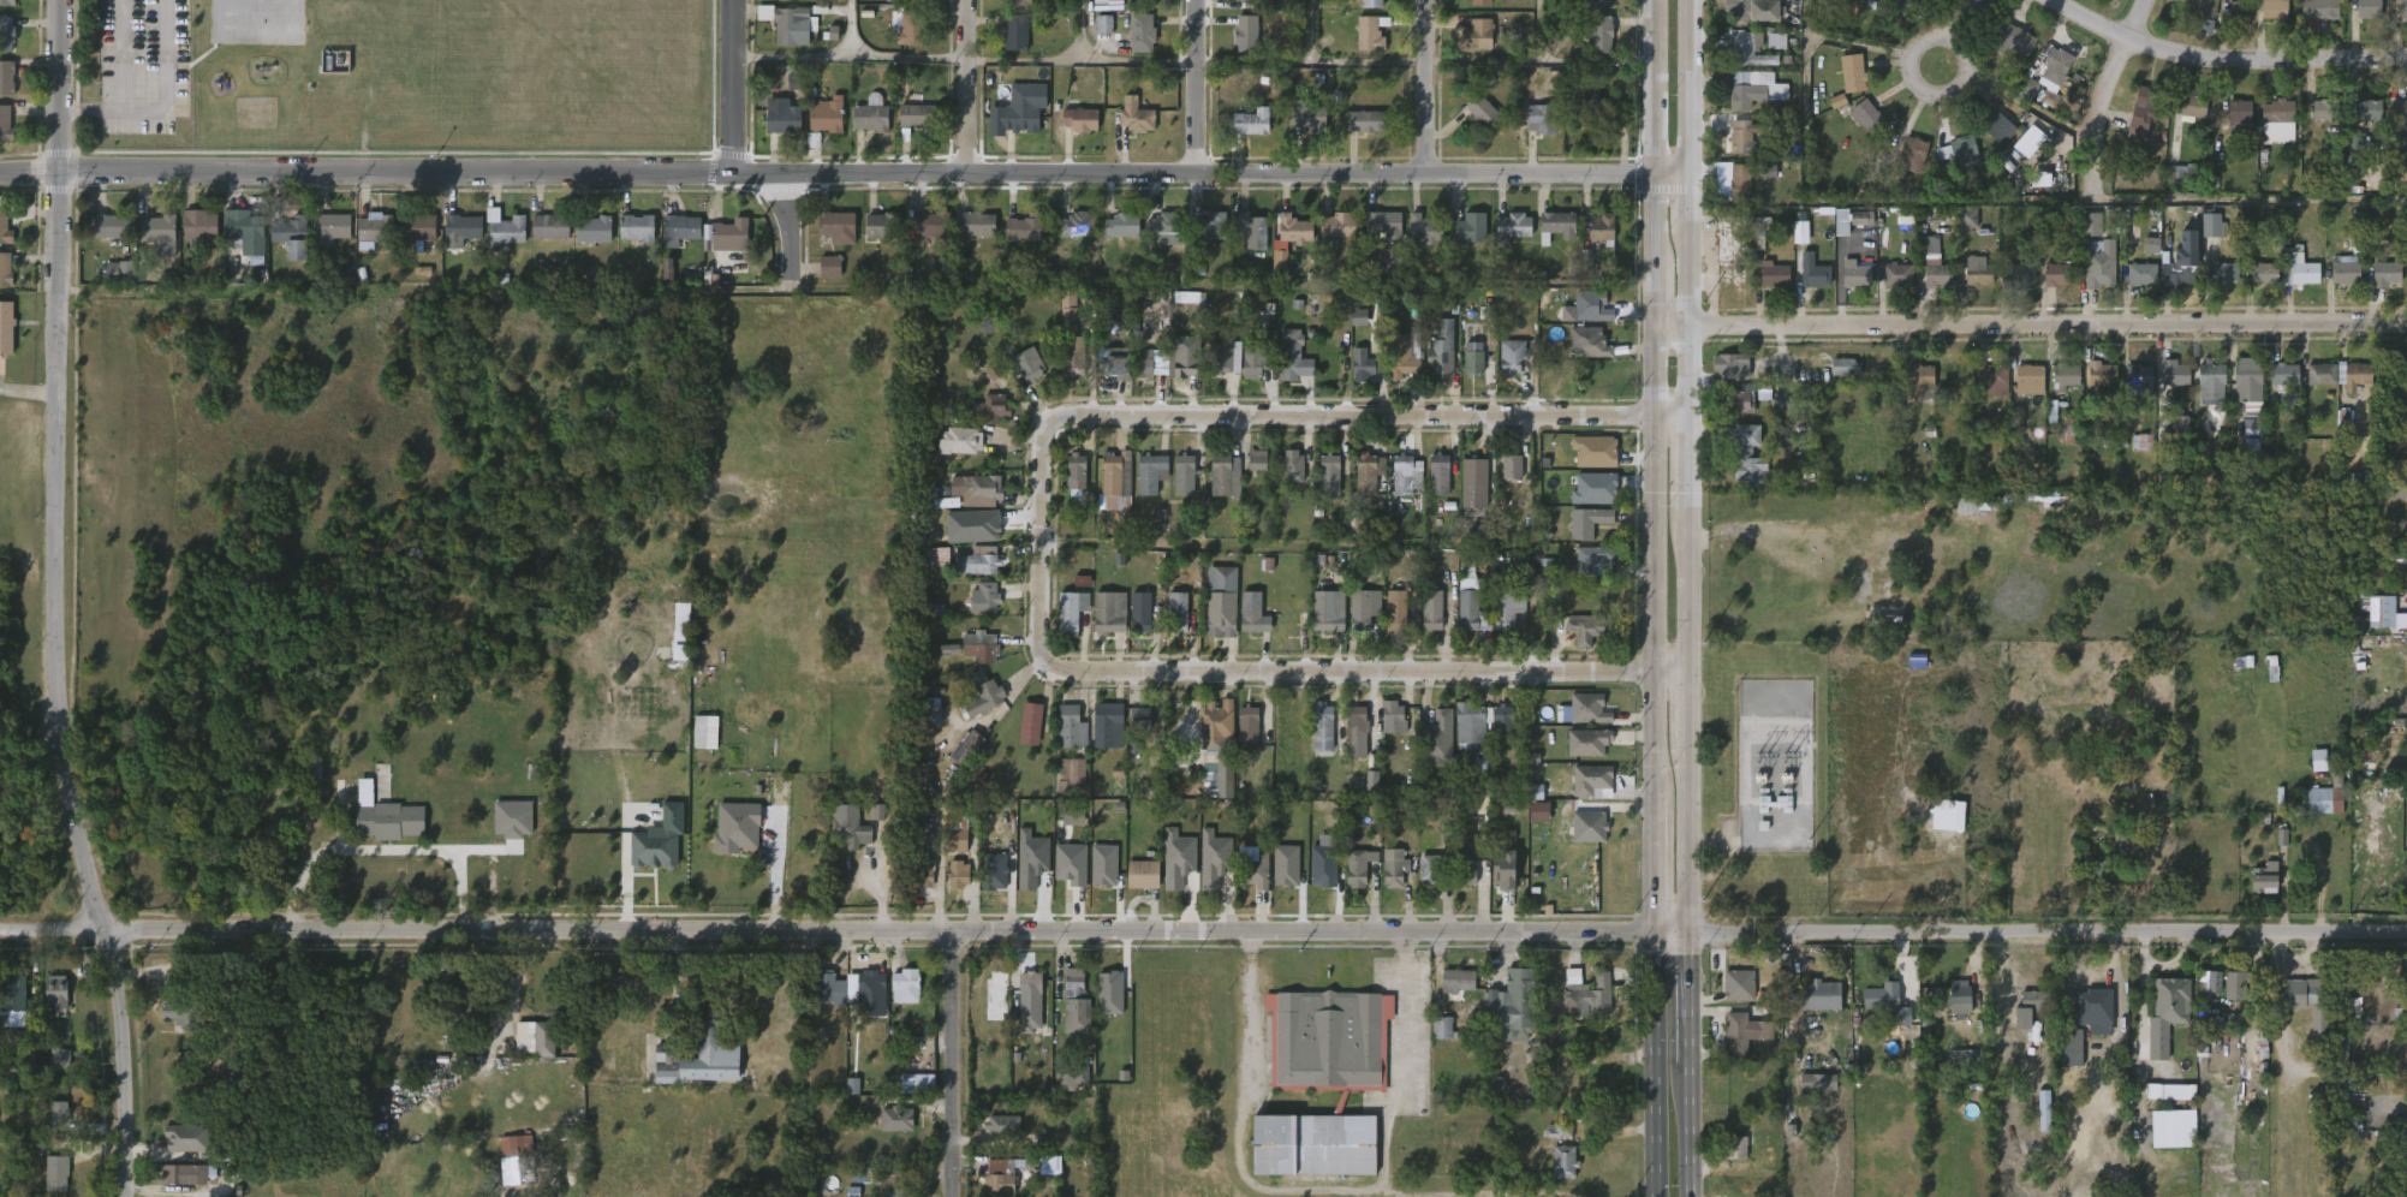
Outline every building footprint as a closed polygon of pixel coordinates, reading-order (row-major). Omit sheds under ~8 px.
[(794,0),(769,0),(769,12),(794,13),(794,0)] [(1022,0),(997,0),(997,11),(1022,12),(1022,0)] [(1117,11),(1147,11),(1147,0),(1117,0),(1117,11)] [(1263,15),(1263,0),(1231,0),(1231,14),(1263,15)] [(1354,21),(1376,20),(1375,0),(1354,0),(1354,21)] [(1463,18),(1484,18),(1484,0),(1463,0),(1463,18)] [(1589,7),(1589,0),(1608,0),(1608,8),(1589,7)] [(1770,34),(1771,14),(1742,13),(1743,0),(1726,0),(1726,10),(1717,10),(1716,25),(1725,25),(1725,33),(1770,34)] [(1724,10),(1724,0),(1779,0),(1779,20),(1732,19),(1732,10),(1724,10)] [(2185,4),(2186,0),(2218,0),(2214,19),(2185,14),(2187,4),(2185,4)] [(2264,18),(2264,0),(2289,0),(2289,8),(2288,8),(2288,18),(2264,18)] [(2300,19),(2300,0),(2337,0),(2337,20),(2300,19)] [(2357,18),(2356,0),(2380,0),(2381,18),(2357,18)] [(2392,31),(2406,31),(2406,0),(2392,0),(2392,31)] [(773,5),(773,7),(779,8),(798,8),(798,17),(804,17),(804,19),(808,20),(808,28),(804,28),(804,30),(797,30),(797,46),(775,44),(775,22),(773,19),(755,19),(756,5),(773,5)] [(924,18),(925,43),(898,43),(898,30),(892,30),(892,18),(895,18),(895,10),(924,10),(924,18)] [(2293,11),(2294,32),(2330,31),(2330,10),(2293,11)] [(1027,49),(1002,49),(1003,13),(1027,13),(1027,49)] [(2233,13),(2220,13),(2220,22),(2212,21),(2212,31),(2233,32),(2233,13)] [(1155,23),(1155,29),(1160,29),(1158,43),(1156,43),(1156,53),(1134,52),(1134,14),(1156,14),(1155,23)] [(1258,14),(1258,50),(1238,50),(1238,42),(1234,42),(1234,26),(1238,26),(1238,14),(1258,14)] [(1386,34),(1386,49),(1357,48),(1357,14),(1378,16),(1377,29),(1382,29),(1381,34),(1386,34)] [(1613,35),(1613,37),(1611,37),(1610,53),(1591,52),(1592,14),(1611,16),(1611,23),(1613,23),(1613,35)] [(12,54),(0,53),(0,17),(13,18),(13,25),(17,26),(16,43),(13,43),(12,54)] [(1491,53),(1456,52),(1458,35),(1471,35),(1471,18),(1493,18),(1491,53)] [(1996,20),(2037,36),(2026,59),(2012,53),(2009,59),(1992,52),(1995,43),(1994,43),(1995,41),(1989,37),(1996,20)] [(802,59),(802,30),(791,30),(792,22),(769,21),(768,58),(802,59)] [(891,57),(914,58),(916,24),(887,23),(886,44),(891,45),(891,57)] [(1089,46),(1105,47),(1106,28),(1089,28),(1089,46)] [(1230,42),(1228,42),(1227,64),(1248,65),(1250,29),(1231,28),(1230,42)] [(1350,63),(1373,63),(1374,30),(1351,29),(1350,63)] [(1742,29),(1742,31),(1763,31),(1763,46),(1759,46),(1759,52),(1753,52),(1753,54),(1777,54),(1777,64),(1732,64),(1730,29),(1742,29)] [(1146,65),(1147,31),(1124,30),(1124,65),(1146,65)] [(1605,30),(1584,30),(1583,65),(1604,66),(1605,30)] [(1020,32),(997,32),(997,64),(1020,64),(1020,32)] [(1769,68),(1746,68),(1746,44),(1721,43),(1720,77),(1769,78),(1769,68)] [(1759,61),(1778,62),(1778,47),(1760,46),(1759,61)] [(2050,48),(2056,52),(2057,49),(2074,59),(2057,88),(2038,77),(2044,67),(2039,64),(2050,48)] [(1860,60),(1860,66),(1864,66),(1864,71),(1867,71),(1869,81),(1865,81),(1866,90),(1845,91),(1842,58),(1860,56),(1860,60)] [(12,95),(0,95),(0,61),(12,61),(12,71),(11,71),(10,87),(12,87),(12,95)] [(1831,70),(1837,106),(1859,103),(1853,66),(1831,70)] [(1764,72),(1764,87),(1786,87),(1786,101),(1764,100),(1764,102),(1750,102),(1748,112),(1728,111),(1728,85),(1746,85),(1746,72),(1764,72)] [(2161,91),(2153,120),(2149,119),(2143,142),(2125,138),(2138,85),(2161,91)] [(2194,90),(2193,96),(2206,97),(2204,120),(2193,119),(2193,124),(2177,121),(2179,114),(2167,113),(2169,91),(2181,94),(2182,89),(2194,90)] [(881,97),(881,106),(888,106),(888,132),(875,132),(875,130),(852,130),(852,105),(866,105),(866,96),(872,91),(876,91),(881,97)] [(1591,93),(1613,113),(1604,121),(1597,114),(1584,130),(1569,117),(1574,111),(1572,108),(1579,100),(1581,103),(1591,93)] [(1501,119),(1488,133),(1478,124),(1476,126),(1468,119),(1471,117),(1461,108),(1476,94),(1501,119)] [(842,95),(841,133),(828,133),(828,130),(808,130),(809,100),(829,100),(829,95),(842,95)] [(1136,95),(1136,109),(1154,109),(1154,130),(1145,130),(1145,133),(1130,133),(1130,130),(1126,130),(1126,125),(1116,125),(1118,109),(1122,109),(1122,95),(1136,95)] [(1873,106),(1890,125),(1871,139),(1848,111),(1866,96),(1873,106)] [(1313,99),(1313,105),(1327,105),(1325,133),(1312,132),(1312,125),(1292,125),(1293,97),(1313,99)] [(2283,99),(2283,102),(2293,102),(2293,132),(2262,132),(2262,123),(2260,123),(2260,105),(2269,105),(2269,102),(2275,102),(2275,99),(2283,99)] [(2405,99),(2406,99),(2406,121),(2390,121),(2390,101),(2405,101),(2405,99)] [(2239,100),(2239,102),(2250,102),(2250,123),(2238,123),(2238,131),(2228,131),(2228,124),(2226,123),(2227,100),(2239,100)] [(2336,120),(2311,120),(2311,101),(2336,100),(2336,120)] [(2360,121),(2355,121),(2355,101),(2381,100),(2379,121),(2360,121)] [(934,106),(934,132),(918,131),(918,126),(895,126),(896,105),(934,106)] [(14,138),(0,138),(0,106),(12,106),(11,129),(14,129),(14,138)] [(769,132),(765,132),(767,108),(786,108),(786,106),(799,106),(799,132),(769,132)] [(1025,130),(1003,130),(1003,106),(1039,106),(1039,131),(1025,130)] [(1457,120),(1479,145),(1495,130),(1472,106),(1457,120)] [(1554,106),(1554,135),(1532,135),(1532,127),(1524,127),(1523,106),(1554,106)] [(802,114),(803,145),(836,144),(835,107),(824,107),(825,114),(802,114)] [(1269,107),(1268,135),(1232,133),(1233,113),(1255,114),(1255,107),(1269,107)] [(1080,108),(1080,111),(1097,111),(1097,131),(1071,131),(1071,127),(1062,127),(1062,111),(1074,111),(1074,108),(1080,108)] [(1111,139),(1122,139),(1122,145),(1147,146),(1147,123),(1131,122),(1131,108),(1116,108),(1116,122),(1112,122),(1111,139)] [(1843,123),(1861,145),(1876,133),(1858,110),(1843,123)] [(2012,126),(1996,144),(1980,130),(1995,111),(2012,126)] [(2383,113),(2383,134),(2406,134),(2406,112),(2383,113)] [(1369,132),(1369,133),(1343,132),(1343,113),(1382,113),(1381,132),(1369,132)] [(2242,113),(2220,113),(2220,148),(2241,149),(2242,113)] [(2254,113),(2254,144),(2264,144),(2263,156),(2286,156),(2287,114),(2254,113)] [(2373,134),(2373,113),(2349,113),(2349,134),(2373,134)] [(2302,133),(2326,132),(2326,114),(2301,115),(2302,133)] [(1285,140),(1318,140),(1318,117),(1285,117),(1285,140)] [(881,119),(846,118),(846,143),(881,144),(881,119)] [(892,118),(892,139),(923,139),(924,118),(892,118)] [(1518,118),(1518,140),(1526,140),(1526,147),(1548,147),(1548,118),(1518,118)] [(760,144),(794,146),(794,121),(760,120),(760,144)] [(1226,127),(1226,147),(1262,147),(1261,120),(1248,120),(1248,127),(1226,127)] [(1748,155),(1727,154),(1729,121),(1750,121),(1748,155)] [(1090,143),(1090,122),(1055,123),(1056,144),(1090,143)] [(1340,145),(1374,146),(1375,125),(1340,124),(1340,145)] [(1992,158),(2008,141),(1990,124),(1974,141),(1992,158)] [(1970,157),(1971,163),(1956,168),(1953,157),(1935,161),(1936,148),(1950,144),(1949,141),(1955,138),(1973,132),(1979,154),(1970,157)] [(1908,136),(1913,137),(1914,136),(1930,142),(1922,173),(1896,166),(1905,135),(1908,136)] [(1951,182),(1971,179),(1966,148),(1941,151),(1942,159),(1928,161),(1930,176),(1949,173),(1951,182)] [(1921,154),(1897,149),(1890,181),(1914,186),(1921,154)] [(2196,183),(2165,183),(2165,166),(2185,167),(2185,163),(2197,165),(2196,183)] [(1747,197),(1727,197),(1728,165),(1751,166),(1751,175),(1748,175),(1747,197)] [(1722,177),(1723,212),(1745,212),(1743,177),(1722,177)] [(10,244),(0,244),(0,208),(5,208),(4,231),(10,231),(10,244)] [(203,209),(203,213),(214,213),(214,248),(201,248),(201,237),(179,237),(179,208),(203,209)] [(266,216),(264,239),(243,238),(242,282),(230,281),(230,248),(220,248),(221,209),(248,209),(248,216),(266,216)] [(948,212),(948,237),(913,236),(913,210),(935,213),(935,210),(948,212)] [(1089,210),(1089,213),(1097,214),(1096,233),(1083,233),(1083,234),(1060,234),(1060,218),(1070,218),(1070,213),(1073,213),(1073,210),(1089,210)] [(1249,210),(1249,216),(1267,216),(1265,249),(1243,249),(1244,220),(1238,220),(1238,210),(1249,210)] [(1521,212),(1521,215),(1529,215),(1527,236),(1507,236),(1507,246),(1493,246),(1493,215),(1505,216),(1506,210),(1521,212)] [(105,212),(129,213),(129,234),(94,234),(94,212),(105,212)] [(853,212),(853,243),(829,243),(829,234),(817,234),(817,212),(853,212)] [(865,237),(864,214),(883,214),(883,212),(895,212),(895,238),(865,237)] [(977,212),(977,214),(993,214),(993,236),(955,236),(955,212),(977,212)] [(1041,212),(1041,240),(1005,239),(1006,218),(1023,219),(1023,218),(1027,218),(1027,212),(1041,212)] [(1132,212),(1132,214),(1139,214),(1139,236),(1104,234),(1104,219),(1113,219),(1113,214),(1118,214),(1118,212),(1132,212)] [(1175,212),(1175,215),(1187,215),(1186,237),(1146,236),(1146,218),(1155,219),(1155,214),(1158,214),(1158,212),(1175,212)] [(1226,239),(1191,239),(1191,220),(1204,220),(1204,216),(1213,216),(1213,212),(1227,213),(1226,239)] [(1313,221),(1312,242),(1304,240),(1304,244),(1293,244),(1294,240),(1277,239),(1279,212),(1291,212),(1289,218),(1294,218),(1294,220),(1313,221)] [(1350,212),(1350,215),(1358,215),(1358,237),(1319,236),(1321,216),(1333,216),(1333,212),(1350,212)] [(1399,212),(1399,238),(1388,238),(1388,232),(1365,232),(1365,212),(1399,212)] [(1417,212),(1417,218),(1423,218),(1423,220),(1440,221),(1438,240),(1432,240),(1432,245),(1406,244),(1407,212),(1417,212)] [(1485,242),(1455,242),(1455,220),(1464,220),(1464,212),(1485,212),(1485,242)] [(1574,212),(1574,239),(1557,239),(1557,232),(1549,232),(1549,246),(1539,246),(1541,212),(1574,212)] [(1590,239),(1586,239),(1586,219),(1591,219),(1591,216),(1597,216),(1597,212),(1610,212),(1610,239),(1590,239)] [(173,214),(172,256),(153,256),(153,240),(137,240),(138,216),(160,216),(160,213),(173,214)] [(309,214),(310,260),(290,258),(290,242),(272,242),(272,218),(294,219),(296,213),(309,214)] [(391,213),(391,239),(357,239),(357,216),(380,216),(380,213),(391,213)] [(461,213),(461,215),(484,215),(484,238),(447,238),(447,213),(461,213)] [(558,213),(558,214),(570,214),(568,236),(531,236),(531,213),(558,213)] [(612,213),(610,240),(576,239),(576,216),(598,216),(598,213),(612,213)] [(650,213),(650,240),(637,240),(637,238),(616,238),(616,213),(639,215),(639,213),(650,213)] [(2220,213),(2218,226),(2226,226),(2226,236),(2199,236),(2200,213),(2220,213)] [(330,246),(312,246),(312,214),(350,215),(348,238),(330,237),(330,246)] [(436,214),(435,240),(399,239),(399,214),(436,214)] [(501,251),(487,251),(487,220),(510,220),(510,214),(525,214),(525,243),(501,242),(501,251)] [(684,215),(684,218),(701,218),(699,239),(677,238),(677,249),(662,249),(662,233),(660,233),(660,215),(684,215)] [(1735,261),(1712,260),(1712,215),(1745,216),(1744,261),(1735,261)] [(746,216),(746,250),(710,249),(710,221),(732,224),(732,216),(746,216)] [(1950,241),(1969,240),(1969,221),(1950,221),(1950,241)] [(2193,223),(2194,250),(2216,249),(2216,222),(2193,223)] [(1889,237),(1906,237),(1905,223),(1889,223),(1889,237)] [(940,225),(908,224),(907,249),(940,250),(940,225)] [(1140,251),(1170,249),(1169,224),(1139,225),(1140,251)] [(1189,251),(1216,253),(1218,225),(1205,224),(1204,232),(1190,232),(1189,251)] [(1385,226),(1359,224),(1358,246),(1384,247),(1385,226)] [(1865,238),(1865,224),(1843,225),(1843,238),(1865,238)] [(811,249),(824,249),(824,257),(848,257),(847,225),(811,226),(811,249)] [(1086,248),(1085,225),(1063,225),(1063,231),(1052,232),(1053,249),(1086,248)] [(1259,230),(1242,230),(1242,225),(1231,225),(1231,246),(1239,246),(1239,262),(1259,262),(1259,230)] [(1272,225),(1272,255),(1306,254),(1305,233),(1286,234),(1286,225),(1272,225)] [(1314,230),(1313,251),(1347,252),(1347,225),(1324,225),(1324,230),(1314,230)] [(1448,256),(1478,257),(1479,226),(1457,225),(1456,234),(1448,233),(1448,256)] [(1567,225),(1532,226),(1533,258),(1542,258),(1542,245),(1553,245),(1553,253),(1568,253),(1567,225)] [(352,232),(351,254),(385,255),(386,227),(361,226),(361,232),(352,232)] [(988,249),(988,226),(951,226),(951,249),(988,249)] [(1489,230),(1489,258),(1502,258),(1502,250),(1524,250),(1524,226),(1500,227),(1500,230),(1489,230)] [(1606,253),(1607,226),(1592,226),(1592,232),(1582,232),(1581,253),(1606,253)] [(89,251),(117,251),(118,228),(89,227),(89,251)] [(264,254),(280,254),(280,274),(300,274),(302,228),(285,227),(285,234),(264,234),(264,254)] [(344,228),(308,227),(307,260),(327,260),(327,251),(344,251),(344,228)] [(526,251),(562,251),(562,227),(526,228),(526,251)] [(858,227),(859,251),(887,251),(887,227),(858,227)] [(395,228),(395,253),(428,253),(429,229),(395,228)] [(438,252),(475,251),(475,228),(438,229),(438,252)] [(613,229),(613,253),(645,252),(645,228),(613,229)] [(570,255),(604,256),(604,230),(570,229),(570,255)] [(695,230),(657,229),(656,261),(671,261),(671,252),(694,253),(695,230)] [(1097,230),(1098,249),(1132,249),(1132,229),(1097,230)] [(704,263),(741,263),(741,230),(727,230),(727,236),(704,236),(704,263)] [(1035,253),(1035,232),(999,231),(999,253),(1035,253)] [(1800,256),(1799,234),(1785,234),(1786,256),(1800,256)] [(1408,236),(1408,257),(1435,256),(1434,235),(1408,236)] [(1705,275),(1727,275),(1727,235),(1706,235),(1705,275)] [(2092,284),(2084,284),(2084,250),(2102,250),(2102,239),(2111,239),(2113,284),(2092,284)] [(2301,244),(2301,262),(2318,262),(2318,282),(2283,284),(2283,248),(2290,248),(2290,244),(2301,244)] [(1910,266),(1931,266),(1931,249),(1911,249),(1910,266)] [(1815,250),(1815,264),(1831,264),(1830,286),(1801,285),(1801,251),(1815,250)] [(2185,250),(2185,262),(2198,262),(2198,284),(2182,284),(2182,291),(2163,290),(2163,263),(2170,263),(2170,250),(2185,250)] [(14,285),(0,284),(0,252),(12,252),(12,262),(12,272),(14,272),(14,285)] [(2355,255),(2355,262),(2358,262),(2358,282),(2331,282),(2331,257),(2355,255)] [(1935,256),(1935,264),(1949,264),(1949,285),(1924,286),(1923,256),(1935,256)] [(1769,260),(1769,264),(1787,264),(1787,285),(1758,285),(1758,260),(1769,260)] [(1855,260),(1855,266),(1871,266),(1871,284),(1852,284),(1852,286),(1842,286),(1843,264),(1845,264),(1845,260),(1855,260)] [(2217,261),(2217,262),(2238,262),(2238,282),(2208,282),(2208,262),(2211,262),(2211,260),(2217,261)] [(2311,276),(2295,276),(2294,260),(2275,260),(2276,297),(2311,296),(2311,276)] [(2134,261),(2134,263),(2153,263),(2153,285),(2126,285),(2126,263),(2134,261)] [(1889,262),(1889,264),(1911,264),(1909,285),(1881,284),(1882,264),(1889,262)] [(2036,264),(2034,285),(2006,284),(2007,262),(2036,264)] [(2050,262),(2050,264),(2071,264),(2071,284),(2044,287),(2044,264),(2050,262)] [(2259,262),(2276,263),(2276,282),(2250,282),(2250,262),(2259,262)] [(2375,282),(2371,282),(2371,262),(2400,262),(2400,282),(2375,282)] [(1823,279),(1806,279),(1806,264),(1794,264),(1793,299),(1823,299),(1823,279)] [(1979,284),(1979,286),(1966,285),(1966,264),(1992,264),(1992,285),(1979,284)] [(2351,297),(2351,268),(2324,269),(2324,298),(2351,297)] [(813,290),(834,290),(833,269),(813,269),(813,290)] [(1917,298),(1943,299),(1943,278),(1929,278),(1929,270),(1917,270),(1917,298)] [(2188,270),(2161,270),(2161,276),(2153,277),(2153,298),(2162,297),(2162,304),(2173,304),(2173,297),(2189,296),(2188,270)] [(664,271),(656,271),(655,285),(664,285),(664,271)] [(1835,299),(1863,299),(1863,278),(1848,278),(1848,271),(1835,272),(1835,299)] [(1753,299),(1782,299),(1781,278),(1765,278),(1765,274),(1753,274),(1753,299)] [(100,275),(99,292),(126,293),(126,275),(100,275)] [(2036,275),(2037,299),(2062,298),(2062,275),(2036,275)] [(2229,297),(2230,276),(2201,275),(2201,296),(2229,297)] [(2393,295),(2393,275),(2365,275),(2364,301),(2380,301),(2380,295),(2393,295)] [(2027,297),(2026,276),(2003,277),(2004,298),(2027,297)] [(2242,298),(2269,298),(2269,276),(2243,276),(2242,298)] [(1875,298),(1904,299),(1905,278),(1876,277),(1875,298)] [(2149,277),(2120,277),(2120,298),(2149,298),(2149,277)] [(1599,304),(1599,308),(1610,308),(1610,320),(1572,318),(1572,290),(1603,291),(1603,304),(1599,304)] [(7,357),(0,357),(0,300),(14,300),(13,353),(7,353),(7,357)] [(1606,332),(1606,322),(1598,322),(1598,303),(1567,303),(1567,319),(1554,319),(1554,331),(1606,332)] [(1068,335),(1069,309),(1055,308),(1054,335),(1068,335)] [(1450,320),(1449,373),(1446,373),(1446,377),(1432,377),(1429,374),(1428,373),(1428,367),(1422,367),(1422,347),(1428,347),(1428,339),(1434,339),(1434,317),(1450,320)] [(1413,323),(1413,327),(1416,327),(1417,373),(1396,373),(1398,377),(1387,379),(1387,333),(1406,333),(1406,327),(1408,327),(1408,323),(1413,323)] [(1598,327),(1598,334),(1602,334),(1602,345),(1610,345),(1610,357),(1571,357),(1571,346),(1567,346),(1567,327),(1598,327)] [(1303,334),(1303,345),(1300,345),(1300,358),(1313,358),(1313,375),(1297,375),(1297,380),(1280,379),(1280,329),(1300,329),(1300,334),(1303,334)] [(1203,335),(1202,375),(1187,375),(1187,377),(1174,377),(1174,334),(1203,335)] [(1085,351),(1084,375),(1077,375),(1076,382),(1062,382),(1062,374),(1060,374),(1064,337),(1082,337),(1082,345),(1085,345),(1085,351)] [(1214,338),(1214,343),(1221,343),(1221,340),(1233,340),(1232,371),(1223,371),(1223,374),(1214,374),(1214,377),(1207,377),(1208,338),(1214,338)] [(1523,339),(1523,351),(1526,351),(1526,359),(1518,359),(1518,371),(1497,371),(1497,339),(1523,339)] [(1482,341),(1482,351),(1484,351),(1484,373),(1480,373),(1480,379),(1466,379),(1466,373),(1464,373),(1464,351),(1465,351),(1465,341),(1482,341)] [(1306,372),(1294,372),(1295,342),(1274,342),(1273,394),(1291,394),(1291,388),(1306,388),(1306,372)] [(1262,345),(1262,359),(1269,359),(1268,369),(1262,369),(1262,374),(1243,374),(1243,344),(1262,345)] [(1032,347),(1047,369),(1042,373),(1044,376),(1032,387),(1030,383),(1029,385),(1020,373),(1013,377),(1000,356),(1008,351),(1014,359),(1032,347)] [(1370,347),(1370,358),(1378,358),(1380,374),(1357,375),(1357,347),(1370,347)] [(1145,375),(1145,379),(1130,379),(1130,380),(1116,380),(1116,375),(1106,375),(1107,349),(1152,350),(1152,375),(1145,375)] [(1164,389),(1190,390),(1191,349),(1165,349),(1164,389)] [(1597,359),(1597,351),(1567,350),(1567,369),(1606,370),(1606,359),(1597,359)] [(1519,353),(1493,353),(1492,391),(1507,391),(1507,386),(1519,386),(1519,353)] [(1734,353),(1734,365),(1741,365),(1741,377),(1724,377),(1724,373),(1716,373),(1716,370),(1712,370),(1712,358),(1716,358),(1716,353),(1734,353)] [(1476,389),(1475,355),(1457,355),(1458,390),(1476,389)] [(999,370),(1007,387),(1014,384),(1020,396),(1040,387),(1026,357),(999,370)] [(2263,358),(2263,401),(2254,401),(2254,404),(2263,404),(2264,439),(2245,439),(2245,419),(2248,419),(2248,401),(2236,401),(2236,364),(2239,364),(2239,357),(2263,358)] [(2212,364),(2227,364),(2224,399),(2215,398),(2215,404),(2200,404),(2200,364),(2204,364),(2205,358),(2212,358),(2212,364)] [(2101,361),(2101,364),(2117,364),(2116,386),(2102,386),(2102,393),(2090,393),(2089,359),(2101,361)] [(1123,392),(1121,360),(1100,361),(1101,392),(1123,392)] [(1254,392),(1254,380),(1260,380),(1260,360),(1236,360),(1236,392),(1254,392)] [(1345,388),(1376,386),(1375,372),(1359,372),(1359,360),(1344,360),(1345,388)] [(2286,362),(2286,364),(2300,364),(2299,383),(2289,383),(2289,393),(2277,393),(2277,383),(2271,383),(2271,364),(2286,362)] [(2346,362),(2346,363),(2349,364),(2349,362),(2372,364),(2372,385),(2357,385),(2357,386),(2360,386),(2360,393),(2346,392),(2346,383),(2339,383),(2339,362),(2346,362)] [(1952,363),(1952,365),(1970,365),(1968,381),(1962,381),(1962,405),(1941,405),(1941,365),(1946,365),(1946,363),(1952,363)] [(2063,363),(2063,364),(2077,364),(2077,385),(2050,383),(2050,364),(2063,363)] [(2171,363),(2187,364),(2187,385),(2159,385),(2159,364),(2171,363)] [(2329,363),(2336,364),(2336,383),(2307,383),(2308,364),(2329,363)] [(1920,364),(1932,365),(1932,398),(1907,398),(1907,365),(1920,364)] [(1989,364),(2006,365),(2006,386),(1977,386),(1977,365),(1989,364)] [(2031,364),(2044,365),(2044,393),(2016,394),(2015,365),(2031,364)] [(2138,364),(2151,365),(2150,397),(2123,397),(2125,364),(2138,364)] [(1705,390),(1741,390),(1741,368),(1705,367),(1705,390)] [(2108,399),(2108,378),(2092,378),(2093,372),(2080,371),(2079,406),(2093,407),(2093,398),(2108,399)] [(1823,372),(1824,389),(1853,388),(1852,372),(1823,372)] [(2328,377),(2299,376),(2299,397),(2328,397),(2328,377)] [(2181,398),(2180,377),(2153,377),(2154,398),(2181,398)] [(2290,377),(2262,377),(2262,398),(2271,398),(2271,418),(2290,418),(2290,406),(2280,406),(2280,397),(2290,397),(2290,377)] [(2336,377),(2337,406),(2350,405),(2349,397),(2364,396),(2363,377),(2336,377)] [(1971,379),(1972,410),(2000,409),(1999,378),(1971,379)] [(2008,408),(2035,407),(2035,378),(2007,378),(2008,408)] [(2071,401),(2071,378),(2044,379),(2044,401),(2071,401)] [(2191,417),(2216,417),(2216,378),(2191,378),(2191,417)] [(1746,391),(1746,401),(1752,401),(1752,412),(1718,412),(1718,410),(1712,410),(1714,394),(1718,394),(1718,389),(1729,389),(1729,382),(1753,382),(1752,391),(1746,391)] [(2227,382),(2227,414),(2253,415),(2254,383),(2227,382)] [(1005,395),(1005,406),(1008,406),(1008,416),(999,416),(999,423),(983,423),(983,416),(972,416),(972,403),(984,403),(983,394),(1005,394),(1005,395)] [(1720,426),(1745,426),(1745,403),(1719,404),(1720,426)] [(968,415),(968,436),(998,437),(999,407),(977,407),(977,415),(968,415)] [(2081,441),(2062,442),(2062,418),(2081,417),(2081,441)] [(1757,424),(1756,446),(1750,446),(1750,457),(1764,457),(1764,483),(1746,483),(1746,481),(1732,480),(1732,459),(1734,459),(1735,445),(1732,445),(1732,423),(1757,424)] [(977,429),(976,431),(983,433),(982,452),(976,451),(976,454),(949,453),(949,455),(937,454),(939,439),(941,439),(941,430),(947,431),(947,427),(977,429)] [(975,467),(975,443),(932,441),(932,466),(975,467)] [(2143,463),(2143,447),(2124,447),(2124,463),(2143,463)] [(1568,479),(1609,480),(1610,450),(1563,449),(1563,462),(1568,462),(1568,479)] [(1131,451),(1131,496),(1101,495),(1102,455),(1108,455),(1108,452),(1110,452),(1112,452),(1112,455),(1120,457),(1120,451),(1131,451)] [(1297,451),(1297,455),(1304,454),(1304,482),(1286,483),(1285,451),(1297,451)] [(1369,451),(1369,457),(1386,457),(1386,475),(1375,475),(1376,495),(1356,495),(1357,451),(1369,451)] [(1440,451),(1440,455),(1449,455),(1449,496),(1430,496),(1429,455),(1436,455),(1436,451),(1440,451)] [(1078,452),(1077,455),(1085,455),(1085,489),(1066,489),(1066,455),(1070,455),(1070,452),(1078,452)] [(1148,452),(1148,455),(1157,455),(1157,470),(1167,470),(1167,475),(1157,475),(1156,495),(1137,495),(1138,455),(1144,455),(1144,452),(1148,452)] [(1185,452),(1185,455),(1194,455),(1194,471),(1202,471),(1202,475),(1194,475),(1194,495),(1175,495),(1175,455),(1181,455),(1181,452),(1185,452)] [(1221,452),(1221,455),(1239,458),(1238,499),(1229,499),(1229,495),(1210,495),(1211,455),(1217,455),(1217,452),(1221,452)] [(1331,452),(1331,455),(1340,455),(1339,495),(1319,495),(1321,455),(1327,455),(1327,452),(1331,452)] [(1404,452),(1404,454),(1412,455),(1412,460),(1424,460),(1423,489),(1412,489),(1412,495),(1393,494),(1394,454),(1400,454),(1400,452),(1404,452)] [(1478,455),(1478,459),(1485,459),(1484,506),(1462,506),(1462,459),(1470,459),(1470,454),(1478,455)] [(1294,462),(1276,463),(1277,496),(1295,495),(1294,462)] [(1241,483),(1259,483),(1259,463),(1241,464),(1241,483)] [(1379,470),(1362,469),(1362,464),(1349,464),(1348,508),(1369,508),(1369,488),(1378,488),(1379,470)] [(1094,524),(1123,524),(1123,506),(1114,506),(1115,466),(1095,466),(1094,524)] [(1060,467),(1060,509),(1077,509),(1078,467),(1060,467)] [(1131,508),(1150,508),(1150,469),(1131,468),(1131,508)] [(1167,508),(1186,508),(1187,469),(1167,468),(1167,508)] [(1333,507),(1332,468),(1312,468),(1313,508),(1333,507)] [(1386,508),(1406,508),(1406,502),(1415,502),(1415,474),(1406,474),(1406,468),(1386,468),(1386,508)] [(1422,468),(1423,508),(1442,507),(1441,468),(1422,468)] [(1514,492),(1514,468),(1495,468),(1495,492),(1514,492)] [(1000,474),(1002,499),(994,499),(995,505),(963,506),(963,498),(951,498),(951,474),(1000,474)] [(2382,512),(2406,511),(2406,498),(2382,498),(2382,512)] [(1590,541),(1568,540),(1568,508),(1610,510),(1610,523),(1590,522),(1590,541)] [(996,538),(981,540),(981,530),(966,529),(966,513),(996,513),(996,522),(1001,522),(1000,534),(996,534),(996,538)] [(1607,523),(1563,522),(1563,553),(1585,553),(1585,536),(1606,536),(1607,523)] [(960,542),(975,542),(975,551),(993,552),(993,527),(960,526),(960,542)] [(995,553),(996,559),(1000,559),(1000,566),(995,566),(995,574),(955,573),(955,555),(970,556),(970,554),(971,554),(972,546),(995,546),(995,553)] [(1591,562),(1591,576),(1575,576),(1577,547),(1614,547),(1613,559),(1599,559),(1599,561),(1591,562)] [(949,568),(949,586),(992,586),(992,558),(966,558),(966,568),(949,568)] [(1568,585),(1604,586),(1605,561),(1569,560),(1568,585)] [(1237,567),(1235,638),(1223,638),(1223,633),(1222,633),(1222,638),(1207,638),(1208,592),(1214,594),(1214,567),(1237,567)] [(995,582),(995,592),(999,592),(999,605),(995,605),(995,612),(990,612),(990,614),(970,614),(970,606),(964,606),(964,595),(970,595),(970,589),(978,589),(978,582),(995,582)] [(1395,630),(1386,630),(1387,590),(1406,590),(1405,630),(1395,630)] [(1442,590),(1441,630),(1422,629),(1424,590),(1442,590)] [(1479,613),(1491,613),(1491,630),(1459,630),(1459,590),(1479,590),(1479,613)] [(1526,609),(1526,612),(1513,612),(1513,630),(1495,630),(1495,590),(1514,590),(1514,596),(1526,596),(1526,609)] [(1321,631),(1313,631),(1313,591),(1345,591),(1343,631),(1321,631)] [(1352,632),(1350,632),(1351,591),(1369,592),(1369,632),(1352,632)] [(1452,642),(1470,642),(1470,591),(1451,592),(1452,642)] [(1078,612),(1078,614),(1090,614),(1090,618),(1078,618),(1077,637),(1057,637),(1057,592),(1089,594),(1089,612),(1078,612)] [(1101,632),(1094,632),(1094,592),(1125,592),(1125,632),(1101,632)] [(1138,632),(1130,632),(1131,592),(1151,592),(1150,632),(1138,632)] [(1168,633),(1166,633),(1167,592),(1186,594),(1186,633),(1168,633)] [(1261,592),(1261,617),(1270,617),(1270,632),(1240,632),(1241,592),(1261,592)] [(2381,627),(2370,627),(2371,596),(2396,596),(2396,627),(2381,627)] [(1363,643),(1363,603),(1343,603),(1343,643),(1363,643)] [(1416,643),(1435,642),(1434,603),(1414,603),(1416,643)] [(1233,644),(1256,645),(1257,605),(1234,604),(1233,644)] [(1380,643),(1399,642),(1397,604),(1379,605),(1380,643)] [(1487,643),(1507,644),(1508,625),(1518,626),(1518,609),(1488,608),(1487,643)] [(2361,640),(2399,640),(2399,626),(2387,626),(2387,609),(2352,608),(2352,623),(2361,623),(2361,640)] [(667,673),(681,672),(681,615),(667,615),(667,673)] [(1614,617),(1614,633),(1601,633),(1601,637),(1592,637),(1592,649),(1577,649),(1577,632),(1567,631),(1567,615),(1614,617)] [(1483,626),(1471,626),(1470,642),(1483,642),(1483,626)] [(1569,643),(1569,662),(1585,661),(1585,651),(1595,650),(1595,627),(1559,628),(1560,643),(1569,643)] [(995,644),(995,647),(997,647),(997,657),(994,657),(994,665),(975,665),(975,659),(963,659),(963,636),(995,636),(995,644)] [(932,658),(933,668),(953,667),(952,657),(932,658)] [(2398,668),(2398,697),(2406,697),(2406,668),(2398,668)] [(981,669),(987,681),(991,679),(996,689),(1000,686),(1005,697),(1002,698),(1003,702),(985,710),(987,713),(967,719),(961,705),(979,698),(969,675),(981,669)] [(962,687),(973,709),(955,717),(962,731),(997,715),(980,679),(962,687)] [(1602,708),(1602,710),(1613,710),(1613,721),(1571,721),(1572,692),(1603,692),(1603,707),(1602,708)] [(945,723),(918,726),(916,699),(942,697),(945,723)] [(1233,698),(1232,736),(1222,736),(1221,749),(1202,749),(1203,707),(1205,707),(1205,699),(1215,699),(1214,707),(1221,707),(1221,698),(1233,698)] [(1043,731),(1042,732),(1020,729),(1023,701),(1033,702),(1033,708),(1042,709),(1041,722),(1043,723),(1043,731)] [(1329,702),(1329,705),(1336,707),(1336,752),(1316,751),(1316,701),(1329,702)] [(1358,702),(1358,707),(1365,707),(1365,721),(1370,721),(1370,732),(1366,732),(1365,758),(1346,758),(1347,703),(1350,703),(1350,701),(1358,702)] [(1396,701),(1396,705),(1404,705),(1404,720),(1407,720),(1407,733),(1383,733),(1383,701),(1396,701)] [(1468,703),(1468,707),(1494,708),(1494,723),(1485,723),(1484,745),(1478,744),(1477,750),(1458,750),(1458,744),(1455,744),(1456,703),(1468,703)] [(1505,703),(1505,707),(1513,707),(1513,729),(1503,729),(1503,734),(1494,734),(1495,707),(1500,707),(1500,703),(1505,703)] [(1078,704),(1078,722),(1085,722),(1085,746),(1057,746),(1057,704),(1078,704)] [(1126,748),(1097,748),(1098,704),(1127,704),(1126,748)] [(1249,704),(1249,708),(1259,708),(1259,745),(1239,745),(1239,708),(1245,708),(1245,704),(1249,704)] [(1596,706),(1563,706),(1563,719),(1549,718),(1549,734),(1605,735),(1605,725),(1596,725),(1596,706)] [(1452,709),(1450,763),(1442,762),(1442,766),(1429,766),(1429,762),(1420,762),(1420,725),(1435,726),(1435,709),(1452,709)] [(1375,715),(1376,746),(1398,745),(1397,714),(1375,715)] [(1012,756),(1032,757),(1034,716),(1014,715),(1012,756)] [(1326,715),(1306,715),(1305,764),(1325,764),(1326,715)] [(1116,717),(1087,717),(1087,760),(1115,760),(1116,717)] [(1360,770),(1358,718),(1338,719),(1340,771),(1360,770)] [(1505,719),(1486,720),(1486,744),(1506,743),(1505,719)] [(1124,720),(1123,742),(1143,743),(1143,721),(1124,720)] [(1251,720),(1232,720),(1231,760),(1250,760),(1251,720)] [(687,761),(710,761),(711,729),(687,728),(687,761)] [(967,766),(953,756),(976,728),(989,739),(967,766)] [(1604,755),(1568,755),(1568,728),(1613,728),(1613,739),(1608,739),(1608,744),(1604,744),(1604,755)] [(944,771),(957,777),(972,746),(959,740),(944,771)] [(1560,768),(1597,769),(1597,756),(1605,756),(1605,743),(1561,742),(1560,768)] [(1066,791),(1057,791),(1057,779),(1060,779),(1061,757),(1084,757),(1084,787),(1066,786),(1066,791)] [(1233,761),(1233,774),(1235,775),(1235,798),(1216,797),(1216,758),(1233,758),(1233,761)] [(2319,783),(2318,762),(2303,762),(2304,784),(2319,783)] [(1221,810),(1223,765),(1196,764),(1194,810),(1221,810)] [(1592,796),(1574,796),(1574,764),(1613,764),(1611,787),(1593,787),(1593,796),(1592,796)] [(1078,800),(1078,772),(1052,771),(1052,806),(1060,806),(1060,800),(1078,800)] [(370,776),(370,803),(422,805),(421,835),(398,834),(398,839),(370,839),(370,835),(353,835),(356,776),(370,776)] [(1604,778),(1566,778),(1566,810),(1604,810),(1604,778)] [(2326,812),(2307,811),(2308,787),(2334,788),(2334,778),(2343,778),(2343,812),(2326,812)] [(2299,826),(2334,825),(2334,799),(2298,800),(2299,826)] [(967,852),(952,852),(952,815),(964,815),(964,805),(982,805),(982,821),(971,821),(970,852),(967,852)] [(725,808),(725,814),(735,814),(735,821),(741,821),(740,823),(746,823),(746,826),(750,827),(751,847),(737,846),(737,852),(713,852),(713,835),(716,835),(716,808),(725,808)] [(1925,841),(1947,842),(1948,812),(1925,811),(1925,841)] [(624,844),(624,880),(658,880),(658,883),(671,883),(671,848),(677,848),(677,814),(655,814),(655,839),(641,839),(641,844),(624,844)] [(865,832),(877,833),(878,817),(866,816),(865,832)] [(858,818),(858,824),(871,824),(871,842),(858,842),(857,850),(845,848),(846,836),(828,835),(828,824),(840,824),(840,827),(848,827),(848,818),(858,818)] [(1565,854),(1599,855),(1599,824),(1565,824),(1565,854)] [(942,864),(960,864),(961,832),(943,832),(942,864)] [(1402,848),(1402,859),(1408,859),(1408,874),(1402,874),(1402,887),(1383,887),(1384,848),(1402,848)] [(1268,851),(1268,891),(1256,891),(1256,883),(1235,883),(1235,851),(1241,851),(1241,854),(1256,854),(1256,851),(1268,851)] [(1366,852),(1378,852),(1378,863),(1366,862),(1366,885),(1364,885),(1364,888),(1350,888),(1350,887),(1346,886),(1346,851),(1366,852)] [(1443,856),(1443,886),(1426,886),(1426,881),(1420,881),(1420,854),(1443,856)] [(1467,854),(1467,859),(1476,859),(1476,883),(1455,883),(1455,854),(1467,854)] [(1222,887),(1203,887),(1204,858),(1223,858),(1222,887)] [(1291,898),(1291,858),(1266,858),(1267,898),(1291,898)] [(931,871),(931,887),(917,887),(917,870),(912,870),(912,859),(934,859),(933,871),(931,871)] [(957,887),(948,887),(949,859),(963,859),(963,863),(967,863),(967,883),(963,883),(963,887),(957,887)] [(2278,859),(2278,874),(2281,874),(2281,887),(2278,887),(2278,892),(2252,891),(2253,865),(2265,867),(2266,859),(2278,859)] [(1144,887),(1127,887),(1127,860),(1158,860),(1157,888),(1144,887)] [(1397,900),(1396,862),(1376,862),(1377,900),(1397,900)] [(1333,863),(1340,864),(1340,885),(1319,885),(1319,880),(1310,880),(1309,863),(1333,863)] [(1358,875),(1371,875),(1371,863),(1339,863),(1340,901),(1359,901),(1358,875)] [(1486,863),(1485,901),(1507,902),(1508,864),(1486,863)] [(908,900),(927,901),(927,867),(909,866),(908,900)] [(999,866),(975,866),(975,902),(999,902),(999,866)] [(1412,896),(1427,896),(1427,872),(1412,872),(1412,896)] [(1468,872),(1457,872),(1457,897),(1469,897),(1468,872)] [(943,873),(942,901),(959,901),(960,873),(943,873)] [(1151,901),(1152,874),(1121,873),(1120,900),(1151,901)] [(2243,888),(2243,901),(2254,901),(2254,905),(2269,906),(2270,873),(2253,873),(2253,888),(2243,888)] [(1084,967),(1083,989),(1088,989),(1088,998),(1090,998),(1089,1032),(1064,1032),(1065,999),(1061,999),(1062,967),(1068,967),(1068,961),(1074,961),(1074,967),(1084,967)] [(917,1001),(890,1001),(889,972),(900,972),(900,969),(916,967),(917,1001)] [(868,970),(868,972),(884,973),(884,1001),(857,1001),(857,972),(862,972),(863,969),(868,970)] [(1531,969),(1531,977),(1533,977),(1533,1025),(1535,1025),(1535,1032),(1524,1034),(1524,1038),(1513,1037),(1513,1028),(1493,1028),(1494,993),(1503,993),(1505,969),(1531,969)] [(832,970),(832,972),(833,972),(833,979),(845,979),(845,1006),(830,1007),(830,1001),(814,1001),(814,972),(816,972),(816,970),(832,970)] [(1035,970),(1035,972),(1041,972),(1039,998),(1021,998),(1021,993),(1018,993),(1018,972),(1035,970)] [(1472,971),(1472,990),(1456,990),(1456,993),(1440,993),(1440,970),(1472,971)] [(1610,989),(1611,1011),(1599,1011),(1599,1019),(1592,1019),(1590,1004),(1587,1004),(1589,1016),(1565,1016),(1563,989),(1567,989),(1567,983),(1581,983),(1581,989),(1596,989),(1595,970),(1610,970),(1610,989)] [(1752,1000),(1722,1001),(1722,971),(1752,971),(1752,1000)] [(2246,999),(2226,999),(2227,971),(2246,971),(2246,999)] [(64,989),(64,1007),(48,1007),(49,1001),(42,1001),(42,979),(44,979),(44,975),(64,975),(64,989)] [(26,1013),(0,1012),(0,1004),(1,981),(12,981),(12,976),(28,976),(26,1013)] [(1818,978),(1818,983),(1837,983),(1836,1010),(1798,1010),(1799,983),(1809,983),(1810,978),(1818,978)] [(2323,1004),(2281,1005),(2281,981),(2325,978),(2326,1004),(2323,1004)] [(2181,1000),(2181,1013),(2187,1013),(2187,1024),(2152,1024),(2152,979),(2188,979),(2188,1000),(2181,1000)] [(1897,981),(1897,1006),(1908,1006),(1909,1024),(1885,1025),(1884,1007),(1863,1008),(1861,987),(1882,987),(1882,981),(1897,981)] [(1966,981),(1966,987),(1968,987),(1970,1013),(1949,1013),(1948,987),(1954,987),(1954,982),(1966,981)] [(838,992),(828,993),(828,982),(807,982),(807,1013),(826,1013),(826,1020),(839,1020),(838,992)] [(1435,1006),(1451,1006),(1451,1002),(1467,1002),(1468,983),(1435,982),(1435,1006)] [(913,1015),(913,983),(885,983),(885,1015),(913,1015)] [(1716,983),(1717,1013),(1747,1012),(1746,983),(1716,983)] [(2191,1005),(2214,1005),(2214,983),(2191,983),(2191,1005)] [(879,985),(840,984),(839,1015),(852,1016),(852,1028),(878,1029),(879,985)] [(1012,984),(1012,1044),(1034,1044),(1035,984),(1012,984)] [(2216,1012),(2239,1013),(2240,984),(2217,984),(2216,1012)] [(41,1021),(60,1021),(61,988),(42,988),(41,1021)] [(190,989),(190,995),(215,995),(215,1018),(196,1018),(196,1030),(175,1030),(177,1019),(163,1019),(163,989),(190,989)] [(476,989),(476,995),(479,995),(478,1034),(447,1034),(447,1031),(439,1031),(439,1020),(447,1020),(448,993),(453,993),(453,989),(476,989)] [(2036,989),(2036,990),(2049,990),(2049,1016),(2032,1016),(2033,1028),(2016,1029),(2016,1032),(1998,1034),(1997,993),(2016,993),(2016,999),(2022,998),(2022,991),(2036,989)] [(2096,1012),(2074,1012),(2074,993),(2085,993),(2085,989),(2109,989),(2109,1012),(2096,1012)] [(1393,994),(1393,1018),(1387,1018),(1386,1091),(1380,1091),(1380,1089),(1351,1089),(1339,1114),(1375,1114),(1376,1174),(1252,1174),(1252,1114),(1330,1114),(1342,1089),(1271,1089),(1271,1010),(1264,1008),(1264,993),(1381,991),(1381,994),(1393,994)] [(2274,1021),(2302,1021),(2302,1047),(2321,1047),(2321,1017),(2313,1017),(2312,991),(2274,992),(2274,1021)] [(1943,992),(1942,1027),(1961,1027),(1962,993),(1943,992)] [(1855,1001),(1855,1023),(1880,1023),(1880,1039),(1903,1038),(1902,1021),(1891,1021),(1890,993),(1875,994),(1875,1000),(1855,1001)] [(2104,1002),(2068,1003),(2068,1025),(2104,1024),(2104,1002)] [(720,1060),(696,1060),(696,1006),(720,1006),(720,1060)] [(2022,1017),(2009,1018),(2009,1009),(1990,1010),(1991,1042),(2023,1042),(2022,1017)] [(1748,1012),(1748,1020),(1774,1019),(1774,1038),(1748,1040),(1748,1059),(1727,1059),(1726,1012),(1748,1012)] [(155,1031),(168,1031),(167,1045),(182,1045),(182,1036),(185,1036),(186,1017),(156,1016),(155,1031)] [(1452,1022),(1452,1025),(1456,1025),(1456,1037),(1432,1038),(1432,1017),(1453,1016),(1453,1022),(1452,1022)] [(534,1056),(532,1022),(554,1022),(553,1056),(534,1056)] [(1717,1070),(1740,1070),(1740,1052),(1765,1052),(1765,1033),(1740,1033),(1740,1025),(1718,1024),(1717,1070)] [(1425,1051),(1447,1050),(1446,1029),(1424,1030),(1425,1051)] [(732,1093),(732,1056),(713,1056),(713,1032),(691,1032),(691,1071),(667,1071),(667,1057),(648,1057),(648,1096),(676,1096),(676,1093),(732,1093)] [(545,1034),(509,1034),(509,1067),(545,1067),(545,1034)] [(680,1043),(679,1070),(653,1070),(653,1043),(680,1043)] [(63,1080),(65,1062),(45,1060),(43,1078),(63,1080)] [(1968,1063),(1943,1062),(1943,1078),(1968,1078),(1968,1063)] [(1082,1092),(1061,1092),(1060,1066),(1091,1065),(1092,1085),(1082,1085),(1082,1092)] [(1836,1090),(1800,1089),(1800,1072),(1837,1073),(1836,1090)] [(1050,1080),(1050,1103),(1069,1104),(1069,1097),(1081,1097),(1081,1080),(1050,1080)] [(923,1087),(894,1086),(894,1105),(922,1105),(923,1087)] [(1828,1103),(1828,1087),(1792,1086),(1792,1103),(1828,1103)] [(851,1107),(852,1090),(840,1090),(839,1106),(851,1107)] [(2187,1112),(2187,1097),(2138,1096),(2137,1111),(2187,1112)] [(912,1131),(881,1131),(881,1108),(912,1108),(912,1131)] [(62,1114),(45,1113),(44,1139),(61,1140),(62,1114)] [(1019,1115),(1019,1135),(1003,1135),(1003,1137),(997,1137),(997,1135),(988,1135),(988,1128),(982,1128),(982,1120),(988,1120),(988,1114),(1019,1115)] [(874,1143),(905,1143),(906,1121),(874,1121),(874,1143)] [(2143,1123),(2144,1160),(2188,1158),(2187,1122),(2143,1123)] [(1012,1129),(979,1127),(978,1147),(1011,1148),(1012,1129)] [(2392,1130),(2392,1149),(2406,1149),(2406,1131),(2392,1130)] [(531,1157),(500,1160),(499,1136),(530,1133),(531,1157)] [(1744,1160),(1723,1160),(1723,1138),(1740,1138),(1740,1133),(1751,1133),(1751,1147),(1744,1147),(1744,1160)] [(1540,1150),(1564,1150),(1565,1137),(1540,1136),(1540,1150)] [(160,1163),(198,1164),(199,1138),(158,1137),(158,1149),(161,1149),(160,1163)] [(1565,1144),(1575,1145),(1574,1160),(1579,1160),(1579,1167),(1575,1167),(1574,1177),(1553,1177),(1553,1145),(1565,1144)] [(1739,1159),(1745,1159),(1745,1145),(1733,1145),(1734,1149),(1719,1150),(1719,1171),(1740,1171),(1739,1159)] [(495,1196),(504,1196),(515,1196),(514,1167),(526,1167),(525,1147),(493,1149),(495,1196)] [(62,1190),(43,1190),(43,1155),(65,1155),(62,1190)] [(1039,1156),(1039,1169),(1024,1169),(1024,1167),(1014,1167),(1014,1193),(988,1195),(988,1184),(984,1184),(984,1175),(987,1175),(987,1159),(1025,1159),(1025,1156),(1039,1156)] [(1545,1189),(1568,1190),(1569,1158),(1546,1158),(1545,1189)] [(163,1184),(159,1184),(159,1163),(204,1163),(204,1184),(163,1184)] [(911,1192),(910,1196),(884,1196),(884,1191),(888,1191),(888,1183),(884,1183),(884,1169),(904,1169),(902,1180),(902,1187),(910,1187),(910,1192),(911,1192)] [(201,1178),(156,1177),(155,1196),(201,1196),(201,1178)]
